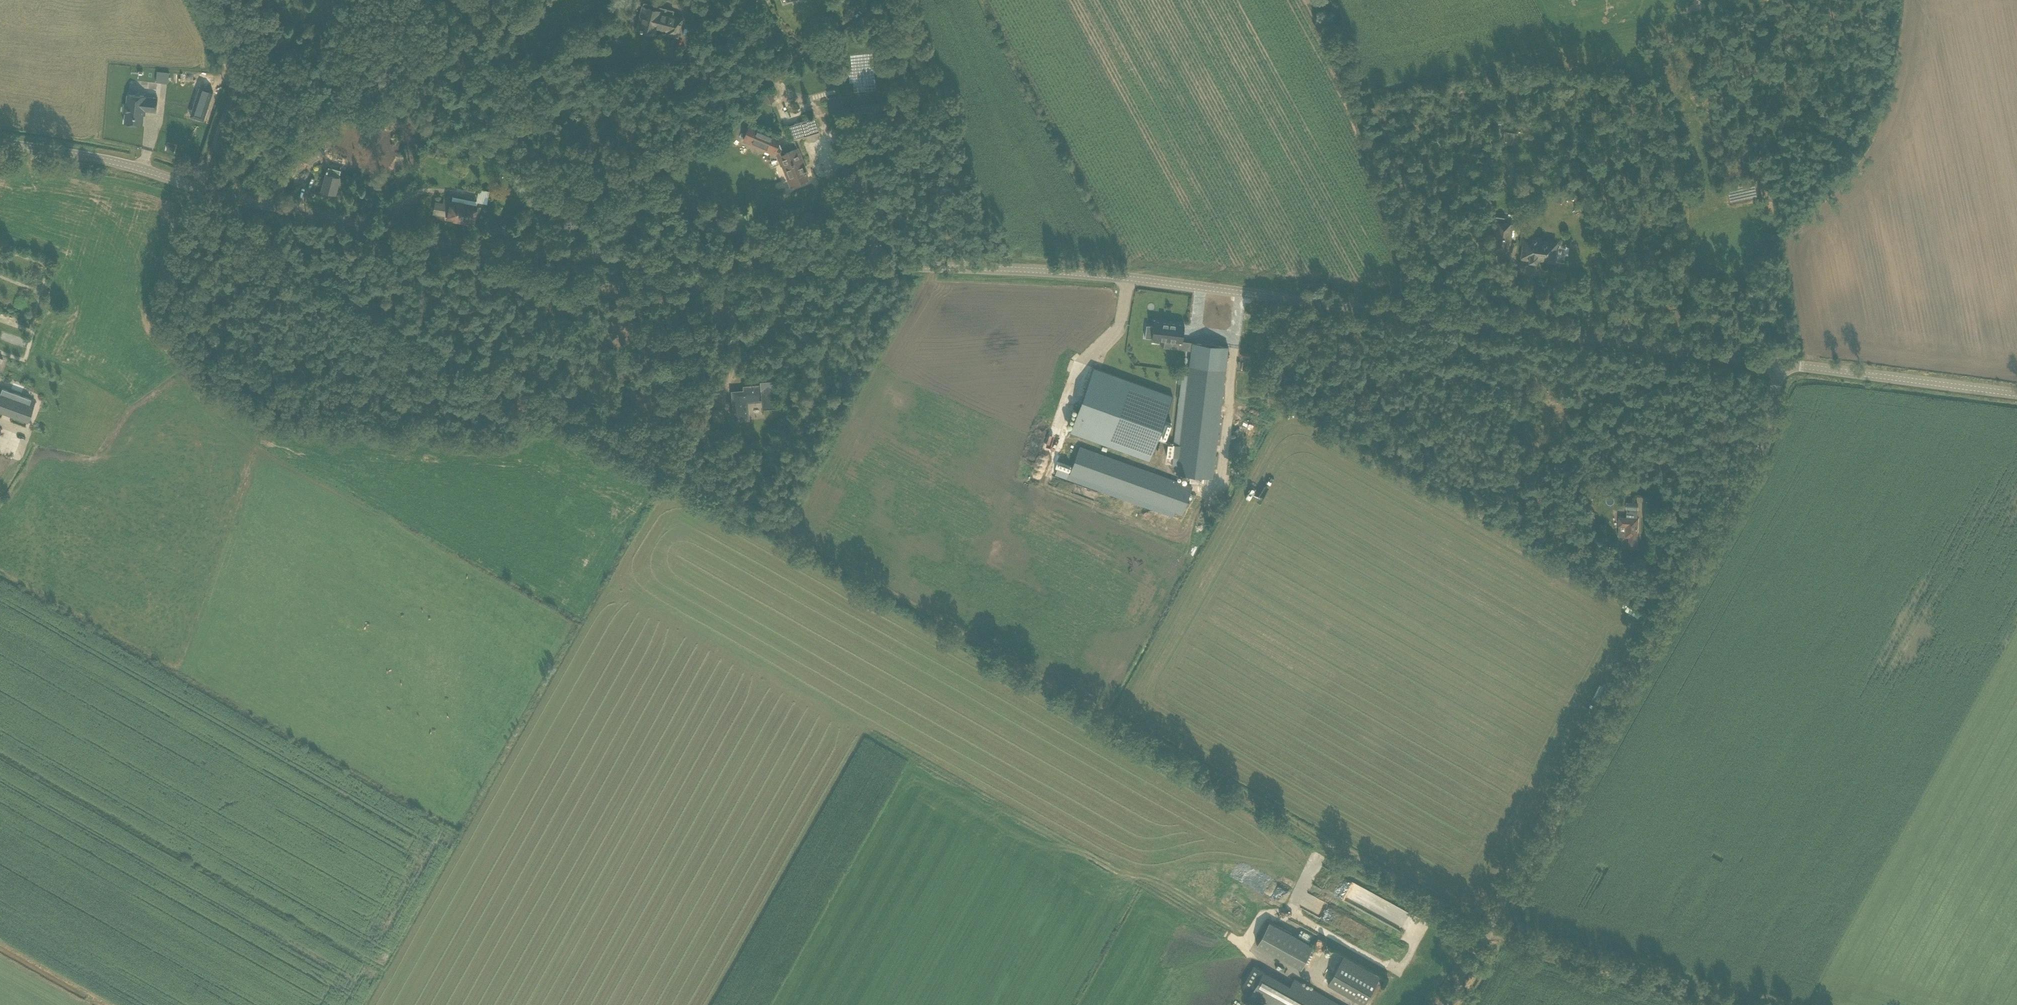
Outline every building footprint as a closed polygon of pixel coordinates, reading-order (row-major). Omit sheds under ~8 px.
[(685,11),(695,13),(698,1),(694,0),(688,0),(685,11)] [(716,1),(725,15),(736,7),(731,0),(718,0),(716,1)] [(661,11),(643,6),(637,29),(643,30),(643,32),(650,33),(650,32),(654,33),(655,27),(667,30),(666,34),(679,37),(684,17),(671,14),(671,15),(660,12),(661,11)] [(169,83),(170,73),(150,71),(149,82),(155,83),(156,81),(169,83)] [(199,87),(190,116),(204,121),(213,92),(199,87)] [(768,104),(775,99),(770,92),(763,97),(768,104)] [(144,110),(156,112),(158,98),(146,97),(146,96),(127,94),(124,122),(143,124),(144,110)] [(836,95),(828,97),(832,113),(840,111),(836,95)] [(516,135),(527,124),(518,115),(507,127),(516,135)] [(819,132),(814,118),(795,124),(799,138),(819,132)] [(778,157),(781,165),(783,165),(791,185),(808,178),(806,172),(807,172),(798,149),(784,154),(779,142),(781,137),(750,124),(744,140),(774,153),(774,152),(777,154),(778,156),(778,157)] [(323,154),(319,149),(306,158),(309,164),(323,154)] [(325,180),(323,190),(335,193),(338,183),(341,170),(329,167),(325,180)] [(473,222),(477,206),(453,202),(453,198),(446,197),(445,203),(436,201),(434,212),(449,215),(448,218),(473,222)] [(1495,218),(1504,219),(1505,212),(1496,211),(1495,218)] [(1491,249),(1509,251),(1513,223),(1495,221),(1491,249)] [(1553,260),(1555,245),(1540,243),(1540,241),(1522,238),(1521,243),(1524,244),(1522,257),(1529,258),(1529,260),(1535,261),(1536,258),(1553,260)] [(1154,321),(1154,326),(1146,325),(1145,337),(1182,342),(1184,325),(1154,321)] [(1167,444),(1166,456),(1173,457),(1172,465),(1174,465),(1177,466),(1176,474),(1190,476),(1189,482),(1201,483),(1201,482),(1208,483),(1208,478),(1211,479),(1227,357),(1228,347),(1192,342),(1191,351),(1188,375),(1182,374),(1181,378),(1173,443),(1173,444),(1167,444)] [(1093,367),(1070,431),(1150,460),(1157,439),(1165,441),(1172,421),(1165,419),(1173,396),(1093,367)] [(777,406),(775,378),(760,380),(761,385),(744,387),(745,390),(733,391),(735,419),(747,418),(746,401),(762,400),(763,407),(773,406),(777,406)] [(29,420),(36,399),(0,387),(0,410),(29,420)] [(1059,463),(1055,474),(1173,517),(1175,512),(1182,514),(1191,487),(1079,447),(1070,474),(1068,473),(1070,467),(1059,463)] [(1123,501),(1120,510),(1131,515),(1135,505),(1123,501)] [(1637,547),(1638,518),(1619,517),(1618,536),(1629,536),(1629,547),(1637,547)] [(1338,896),(1349,881),(1333,870),(1323,886),(1338,896)] [(1257,944),(1301,968),(1313,946),(1269,922),(1257,944)] [(1394,956),(1405,962),(1413,947),(1402,941),(1394,956)] [(1363,1004),(1376,982),(1340,962),(1328,984),(1363,1004)] [(1247,999),(1258,1004),(1340,1004),(1293,979),(1290,986),(1263,971),(1252,991),(1247,999)] [(1395,993),(1409,999),(1416,981),(1411,979),(1408,986),(1400,982),(1395,993)]
